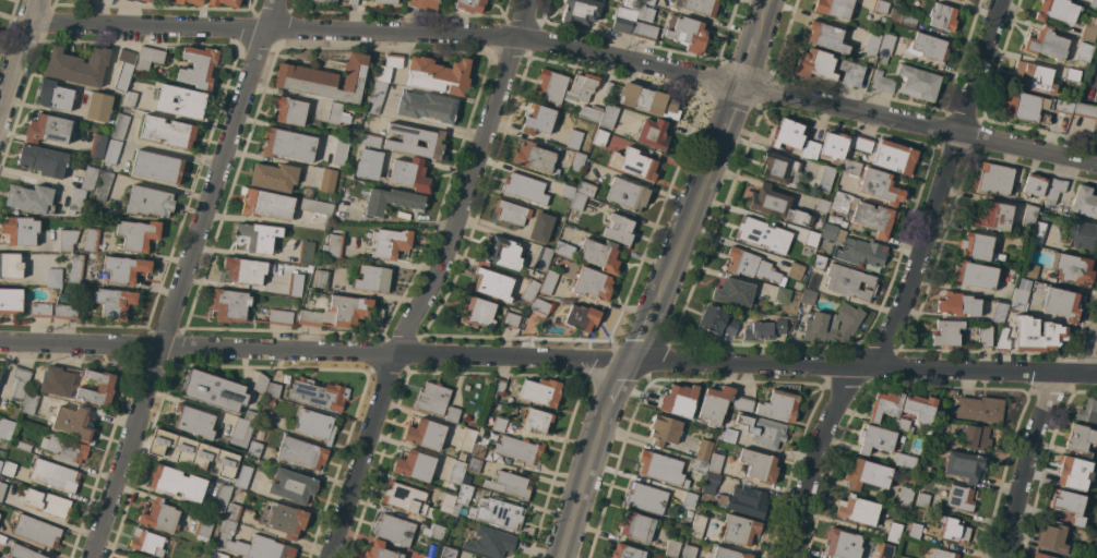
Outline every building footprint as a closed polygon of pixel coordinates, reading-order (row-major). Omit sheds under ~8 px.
[(238,0),(208,0),(206,5),(215,8),(217,3),(236,9),(238,0)] [(406,5),(408,0),(438,0),(434,10),(425,7),(425,10),(417,8),(417,9),(406,5)] [(454,8),(456,0),(485,0),(484,5),(482,5),(480,13),(470,11),(469,13),(454,8)] [(562,1),(562,0),(593,0),(601,2),(601,3),(603,4),(601,7),(600,7),(597,16),(596,16),(594,22),(587,21),(586,25),(574,22),(573,24),(560,20),(562,12),(563,12),(564,9),(563,8),(564,3),(563,3),(564,1),(562,1)] [(625,7),(627,0),(639,0),(636,10),(625,7)] [(681,8),(684,0),(716,0),(716,1),(718,2),(713,17),(681,8)] [(813,11),(816,0),(853,0),(851,5),(856,7),(854,14),(849,12),(846,21),(813,11)] [(872,10),(875,0),(883,0),(890,2),(887,9),(889,9),(886,15),(872,10)] [(1034,2),(1034,0),(1068,0),(1066,2),(1077,7),(1082,8),(1081,11),(1078,10),(1076,17),(1074,16),(1071,25),(1044,15),(1041,22),(1033,19),(1035,12),(1036,12),(1039,4),(1034,2)] [(1088,5),(1090,0),(1096,0),(1096,9),(1088,5)] [(956,9),(953,20),(955,21),(954,26),(956,27),(954,33),(928,24),(931,16),(928,16),(933,1),(956,9)] [(653,9),(638,5),(634,19),(649,23),(653,9)] [(634,21),(633,20),(629,34),(612,29),(618,7),(637,12),(634,21)] [(922,17),(918,29),(890,20),(893,9),(922,17)] [(677,16),(678,15),(704,23),(702,28),(703,29),(705,31),(706,32),(706,34),(706,35),(705,36),(706,36),(701,54),(685,50),(688,43),(687,43),(685,45),(679,43),(680,40),(679,40),(677,41),(673,40),(672,38),(664,36),(670,14),(677,16)] [(1092,43),(1078,38),(1084,22),(1085,23),(1087,15),(1096,17),(1094,25),(1096,26),(1092,43)] [(808,41),(811,31),(808,29),(811,20),(813,21),(813,17),(816,19),(816,22),(843,31),(839,43),(849,46),(847,54),(808,41)] [(658,27),(655,39),(654,40),(632,35),(632,33),(635,21),(658,27)] [(1051,27),(1050,32),(1051,33),(1051,35),(1066,39),(1063,50),(1068,51),(1065,57),(1062,56),(1061,62),(1053,59),(1053,58),(1036,51),(1035,56),(1017,50),(1020,46),(1023,47),(1026,37),(1034,39),(1037,29),(1040,31),(1042,24),(1051,27)] [(874,56),(862,52),(870,32),(881,35),(874,56)] [(909,48),(910,45),(908,44),(910,39),(914,40),(916,32),(951,43),(950,49),(947,49),(945,52),(947,53),(945,60),(944,59),(943,62),(931,59),(930,61),(923,59),(925,57),(920,56),(921,52),(909,48)] [(890,56),(879,52),(885,33),(896,36),(890,56)] [(1086,64),(1074,60),(1080,41),(1093,46),(1086,64)] [(63,47),(61,53),(83,59),(82,62),(86,63),(88,56),(91,57),(93,47),(102,49),(102,47),(110,49),(107,65),(105,65),(99,88),(43,75),(44,69),(45,69),(47,61),(48,62),(49,57),(52,45),(63,47)] [(165,51),(163,64),(150,61),(147,71),(134,68),(141,46),(165,51)] [(194,87),(195,85),(176,80),(179,69),(186,70),(186,68),(192,70),(193,63),(188,61),(188,59),(180,58),(183,47),(189,47),(204,50),(204,47),(218,50),(216,61),(219,61),(218,68),(212,65),(208,77),(213,78),(210,92),(194,87)] [(831,72),(837,74),(835,81),(826,78),(825,78),(822,77),(821,75),(809,72),(808,78),(794,74),(798,56),(801,57),(801,56),(802,53),(806,52),(807,53),(809,47),(832,54),(831,57),(835,59),(831,72)] [(138,53),(124,92),(114,88),(122,61),(117,59),(120,48),(138,53)] [(358,104),(274,86),(276,77),(274,77),(275,70),(278,70),(279,62),(338,74),(335,88),(341,90),(345,70),(343,70),(345,61),(347,62),(349,51),(368,54),(358,104)] [(377,81),(382,65),(385,66),(386,53),(403,54),(403,68),(401,69),(392,68),(389,83),(387,83),(377,81)] [(880,63),(883,54),(889,56),(885,64),(880,63)] [(466,78),(469,78),(467,87),(465,86),(463,97),(446,94),(448,85),(444,84),(442,92),(408,85),(410,74),(408,74),(409,69),(408,69),(410,56),(418,58),(419,57),(433,60),(432,63),(442,65),(442,66),(451,69),(452,62),(457,63),(457,60),(460,60),(461,57),(470,59),(466,78)] [(865,66),(858,87),(839,84),(844,71),(837,70),(838,63),(840,59),(865,66)] [(1034,64),(1049,68),(1047,77),(1048,77),(1047,81),(1048,82),(1048,84),(1058,86),(1056,93),(1053,93),(1053,95),(1010,85),(1013,75),(1016,75),(1018,68),(1016,68),(1017,61),(1034,64)] [(941,76),(932,102),(918,97),(917,98),(897,92),(901,82),(904,83),(904,82),(898,80),(899,75),(896,74),(899,63),(941,76)] [(556,102),(532,95),(535,85),(539,86),(541,80),(537,78),(541,68),(550,71),(568,77),(568,78),(571,78),(570,82),(567,82),(561,100),(563,101),(561,108),(555,106),(556,102)] [(1065,68),(1080,71),(1076,84),(1062,81),(1065,68)] [(870,87),(875,69),(883,71),(882,76),(897,81),(893,95),(870,87)] [(575,74),(584,76),(584,74),(587,74),(599,77),(598,81),(597,81),(596,86),(594,86),(593,92),(592,92),(592,94),(589,93),(586,102),(575,99),(574,104),(562,99),(565,90),(570,92),(575,74)] [(57,81),(56,85),(74,89),(70,112),(38,105),(40,95),(38,95),(39,92),(41,77),(57,81)] [(378,114),(367,112),(377,81),(387,83),(378,114)] [(609,95),(603,93),(607,81),(613,83),(609,95)] [(677,121),(671,119),(671,120),(659,116),(659,117),(634,109),(635,107),(633,107),(633,108),(621,104),(621,102),(618,101),(624,82),(640,86),(640,87),(653,92),(653,90),(667,95),(667,97),(683,102),(681,111),(680,111),(677,121)] [(194,120),(194,118),(156,109),(158,100),(155,99),(157,92),(155,90),(155,88),(160,89),(162,84),(201,93),(201,92),(208,93),(202,122),(194,120)] [(1072,113),(1071,113),(1070,116),(1063,113),(1062,116),(1057,114),(1058,112),(1042,109),(1041,113),(1048,116),(1047,121),(1048,122),(1048,125),(1000,114),(1005,89),(1049,99),(1049,98),(1075,104),(1072,113)] [(114,96),(110,109),(111,110),(110,112),(109,112),(107,123),(84,118),(91,90),(114,96)] [(133,109),(122,106),(127,90),(138,93),(133,109)] [(454,116),(454,118),(453,120),(453,121),(452,125),(438,122),(439,121),(425,118),(425,117),(417,116),(416,119),(395,114),(398,96),(403,97),(404,90),(421,95),(421,94),(425,94),(425,93),(457,99),(454,114),(454,116)] [(302,126),(288,123),(288,124),(275,121),(276,113),(277,113),(278,107),(274,107),(276,95),(286,97),(286,98),(308,102),(302,126)] [(331,101),(343,104),(341,113),(351,116),(349,124),(339,122),(338,125),(326,122),(331,101)] [(548,134),(534,130),(532,136),(521,132),(526,116),(529,117),(532,109),(529,108),(530,102),(556,111),(548,134)] [(1075,102),(1096,108),(1096,112),(1095,120),(1072,113),(1075,104),(1075,102)] [(611,130),(599,125),(607,104),(619,107),(611,130)] [(579,116),(582,105),(591,108),(592,105),(603,109),(601,111),(603,112),(598,122),(579,116)] [(67,144),(40,138),(40,140),(37,138),(36,144),(24,141),(25,136),(24,135),(26,124),(29,124),(31,120),(35,121),(37,112),(72,121),(67,144)] [(122,140),(111,136),(119,113),(130,117),(122,140)] [(164,119),(163,122),(169,124),(170,120),(196,126),(193,141),(191,141),(189,149),(165,144),(166,140),(159,138),(158,142),(139,137),(144,114),(164,119)] [(635,142),(644,119),(654,122),(656,118),(667,122),(663,134),(669,136),(663,151),(635,142)] [(808,128),(807,131),(804,130),(802,135),(803,136),(798,150),(792,147),(791,150),(783,147),(785,144),(779,142),(776,148),(767,145),(776,124),(778,125),(782,118),(808,128)] [(430,159),(430,158),(382,148),(384,140),(397,142),(398,134),(385,132),(387,122),(437,133),(438,130),(444,131),(442,140),(440,140),(439,144),(444,145),(442,150),(441,150),(439,160),(430,159)] [(311,162),(274,155),(273,157),(261,155),(263,145),(265,145),(266,141),(263,140),(264,135),(263,135),(264,128),(265,129),(266,126),(317,137),(311,162)] [(577,150),(565,146),(571,129),(583,133),(577,150)] [(609,133),(603,148),(593,144),(598,129),(609,133)] [(379,148),(356,144),(358,132),(382,136),(379,148)] [(846,146),(847,146),(846,151),(844,151),(842,159),(834,157),(833,160),(820,156),(826,132),(836,135),(837,133),(849,136),(846,146)] [(102,159),(88,156),(94,133),(107,136),(102,159)] [(849,146),(854,134),(873,141),(872,143),(873,144),(873,146),(871,147),(871,148),(872,148),(871,151),(870,151),(870,153),(849,146)] [(344,167),(332,163),(336,137),(349,141),(344,167)] [(872,165),(881,137),(891,141),(891,142),(917,150),(914,162),(913,162),(908,175),(886,169),(886,170),(881,169),(881,167),(872,165)] [(115,166),(103,161),(110,140),(122,142),(115,166)] [(815,161),(798,156),(799,150),(801,150),(804,140),(820,144),(815,161)] [(526,167),(526,168),(511,162),(514,150),(517,151),(520,144),(524,146),(526,141),(535,143),(534,146),(556,154),(555,156),(555,158),(553,161),(552,163),(552,165),(551,166),(551,168),(550,171),(549,174),(526,167)] [(22,143),(70,154),(67,163),(65,167),(64,167),(61,180),(38,174),(39,171),(17,166),(17,165),(16,162),(17,160),(19,159),(19,158),(17,158),(19,153),(20,153),(22,143)] [(657,161),(653,172),(656,174),(653,182),(608,165),(613,151),(618,154),(618,155),(620,156),(622,150),(624,151),(627,146),(639,150),(636,154),(657,161)] [(763,158),(762,157),(763,155),(764,155),(766,146),(768,147),(766,151),(801,163),(798,172),(791,171),(789,179),(787,178),(785,185),(761,177),(764,168),(760,167),(763,158)] [(378,181),(354,175),(357,161),(358,162),(361,148),(383,153),(378,181)] [(179,159),(179,158),(184,159),(178,186),(174,185),(174,184),(131,174),(136,149),(179,159)] [(579,177),(567,172),(573,150),(586,155),(579,177)] [(413,191),(414,187),(410,186),(410,185),(395,182),(395,184),(389,183),(390,178),(387,177),(389,170),(391,170),(393,159),(409,162),(410,157),(424,159),(422,167),(425,167),(424,177),(431,178),(429,190),(430,190),(429,194),(413,191)] [(842,171),(846,159),(850,160),(861,165),(858,177),(857,177),(856,178),(847,175),(847,173),(842,171)] [(976,191),(977,190),(971,189),(974,179),(979,180),(980,171),(979,171),(980,167),(981,168),(982,161),(1014,169),(1007,196),(986,192),(986,193),(976,191)] [(278,168),(279,163),(299,168),(296,184),(291,184),(289,193),(250,185),(251,177),(250,175),(250,173),(251,172),(252,172),(254,163),(278,168)] [(827,193),(815,189),(824,165),(835,168),(827,193)] [(99,169),(92,191),(80,189),(86,166),(99,169)] [(904,191),(904,192),(905,193),(905,196),(903,195),(902,198),(904,198),(903,202),(901,201),(901,203),(897,202),(895,209),(885,206),(887,201),(858,191),(860,184),(858,183),(859,181),(861,181),(865,170),(862,169),(863,166),(891,174),(889,180),(891,181),(890,186),(904,191)] [(333,193),(319,190),(323,168),(337,171),(333,193)] [(92,198),(100,171),(114,174),(105,202),(92,198)] [(501,191),(505,178),(509,180),(511,172),(545,183),(541,193),(548,195),(545,206),(501,191)] [(1027,173),(1034,175),(1035,174),(1038,175),(1037,177),(1047,180),(1040,197),(1029,193),(1027,198),(1025,197),(1026,196),(1022,195),(1023,191),(1022,191),(1027,173)] [(635,185),(635,184),(645,187),(645,189),(649,191),(643,207),(641,206),(637,214),(627,209),(627,207),(606,198),(613,177),(635,185)] [(1066,182),(1063,193),(1058,191),(1053,205),(1048,204),(1049,202),(1044,199),(1049,178),(1066,182)] [(575,191),(580,181),(596,186),(592,197),(586,195),(575,191)] [(791,197),(787,209),(794,211),(794,209),(806,214),(806,215),(808,216),(804,227),(748,208),(751,199),(749,198),(750,195),(752,195),(752,193),(756,194),(760,182),(771,185),(768,190),(791,197)] [(53,189),(50,205),(53,205),(52,214),(45,213),(45,215),(4,205),(10,183),(21,186),(21,187),(34,191),(35,184),(53,189)] [(172,194),(171,199),(175,201),(172,210),(171,210),(171,213),(169,211),(167,218),(147,213),(146,215),(135,213),(135,215),(126,213),(132,184),(172,194)] [(575,187),(572,199),(560,196),(563,184),(575,187)] [(1089,194),(1096,197),(1096,220),(1070,210),(1072,204),(1071,203),(1073,198),(1078,184),(1092,189),(1089,194)] [(295,198),(289,221),(260,215),(259,217),(240,214),(243,202),(241,202),(243,194),(240,194),(241,186),(295,198)] [(859,198),(858,202),(871,205),(871,208),(875,209),(877,206),(898,213),(894,225),(890,223),(885,240),(884,240),(883,241),(873,238),(875,230),(863,226),(848,220),(849,218),(850,218),(852,210),(847,208),(845,214),(833,210),(831,215),(828,214),(832,203),(834,192),(833,192),(835,186),(836,186),(834,191),(859,198)] [(86,191),(81,213),(74,210),(73,215),(68,214),(73,187),(86,191)] [(365,208),(366,203),(365,203),(366,198),(367,199),(370,187),(373,189),(390,192),(390,189),(426,196),(422,213),(417,211),(416,214),(413,213),(413,210),(413,208),(396,204),(396,206),(391,205),(391,209),(385,208),(382,219),(377,218),(378,217),(365,215),(366,208),(365,208)] [(580,211),(570,208),(575,191),(586,195),(580,211)] [(351,195),(343,222),(331,218),(339,192),(351,195)] [(334,205),(330,216),(299,209),(301,197),(334,205)] [(826,213),(826,214),(814,209),(818,198),(832,203),(828,214),(826,213)] [(532,209),(528,219),(525,217),(522,226),(505,221),(504,222),(497,219),(498,214),(494,211),(498,199),(532,209)] [(964,223),(967,210),(978,211),(979,204),(988,206),(989,202),(1012,206),(1007,231),(964,223)] [(1032,228),(1021,225),(1026,204),(1038,207),(1032,228)] [(546,244),(528,239),(537,211),(555,217),(546,244)] [(600,235),(604,227),(606,228),(609,220),(605,218),(606,214),(609,215),(610,213),(633,221),(629,233),(632,234),(628,245),(600,235)] [(792,233),(784,255),(734,236),(741,215),(792,233)] [(9,233),(0,233),(0,228),(0,221),(0,216),(15,217),(32,218),(32,220),(39,220),(38,232),(35,232),(35,246),(13,245),(13,246),(8,245),(8,238),(9,238),(9,233)] [(1069,219),(1096,224),(1096,250),(1078,247),(1077,248),(1074,248),(1072,245),(1073,241),(1071,241),(1071,236),(1066,236),(1069,219)] [(158,240),(147,239),(147,245),(147,246),(147,254),(140,253),(140,252),(139,252),(139,253),(132,252),(132,251),(122,250),(124,235),(116,234),(117,223),(120,223),(120,221),(134,222),(135,222),(139,222),(141,223),(143,223),(148,225),(148,220),(160,222),(158,240)] [(1028,243),(1035,220),(1048,223),(1041,247),(1028,243)] [(818,235),(822,222),(837,227),(833,241),(818,235)] [(247,252),(249,236),(234,234),(236,223),(252,226),(252,223),(283,228),(282,236),(273,235),(271,252),(274,253),(273,255),(253,252),(253,253),(247,252)] [(97,252),(83,250),(86,227),(100,229),(97,252)] [(409,248),(407,247),(407,251),(396,250),(395,260),(381,258),(381,257),(371,256),(372,251),(365,250),(366,240),(371,240),(372,231),(377,232),(378,229),(400,232),(401,231),(404,231),(404,230),(412,231),(409,248)] [(72,243),(72,252),(59,252),(60,230),(80,230),(74,243),(72,243)] [(803,244),(808,230),(818,233),(813,247),(803,244)] [(993,239),(993,241),(992,240),(991,242),(993,242),(992,247),(990,247),(989,255),(991,255),(991,258),(989,258),(988,262),(961,256),(962,254),(961,254),(961,251),(962,251),(963,250),(958,248),(958,247),(957,247),(958,239),(961,240),(961,238),(964,239),(964,238),(963,238),(964,233),(965,234),(966,231),(971,232),(971,233),(992,238),(993,239)] [(343,235),(339,258),(326,256),(330,233),(343,235)] [(520,243),(518,246),(521,247),(517,257),(522,259),(520,263),(521,265),(520,268),(518,269),(517,271),(478,258),(481,248),(490,251),(492,241),(493,235),(520,243)] [(887,246),(885,253),(886,253),(882,268),(867,263),(867,264),(856,260),(856,259),(842,255),(843,251),(840,251),(845,236),(855,240),(868,243),(868,241),(887,246)] [(606,240),(617,244),(615,250),(617,251),(613,259),(619,262),(617,269),(617,270),(619,270),(619,272),(619,274),(618,276),(617,277),(616,276),(613,276),(599,269),(601,266),(579,257),(582,247),(580,247),(583,238),(604,245),(606,240)] [(570,258),(553,252),(558,240),(574,247),(570,258)] [(311,265),(298,264),(301,241),(313,242),(311,265)] [(540,245),(552,250),(552,252),(545,272),(533,267),(540,245)] [(728,265),(727,265),(730,257),(727,256),(727,254),(726,253),(728,247),(729,247),(730,246),(764,258),(763,260),(772,264),(771,267),(775,268),(774,271),(780,275),(777,282),(773,280),(772,282),(768,281),(768,279),(761,276),(761,278),(753,275),(752,278),(738,272),(737,275),(726,270),(728,265)] [(22,278),(0,277),(0,253),(20,254),(20,256),(22,257),(22,259),(20,260),(20,263),(23,263),(23,269),(22,269),(22,278)] [(1004,255),(1003,262),(991,259),(992,253),(1004,255)] [(1077,257),(1092,259),(1089,270),(1093,271),(1090,283),(1089,283),(1089,286),(1065,280),(1063,281),(1061,281),(1059,279),(1060,274),(1058,274),(1058,269),(1053,268),(1057,253),(1077,257)] [(80,283),(68,281),(72,254),(83,255),(80,283)] [(810,267),(813,254),(825,257),(822,270),(810,267)] [(151,272),(135,271),(134,277),(135,277),(134,286),(126,284),(115,282),(109,281),(110,270),(103,269),(105,256),(121,258),(122,257),(124,257),(128,258),(129,259),(135,259),(135,258),(152,260),(151,272)] [(265,275),(262,274),(261,284),(251,283),(251,284),(240,283),(240,284),(230,283),(231,276),(227,276),(227,268),(223,268),(224,256),(239,258),(238,259),(267,263),(265,275)] [(955,271),(953,271),(955,266),(959,266),(961,258),(968,259),(967,263),(999,269),(994,292),(958,284),(952,283),(955,271)] [(508,296),(511,298),(510,303),(502,301),(502,300),(498,298),(494,299),(491,298),(490,295),(476,291),(475,291),(473,291),(478,275),(474,272),(478,260),(489,264),(487,270),(513,279),(508,296)] [(804,267),(799,280),(786,276),(791,262),(804,267)] [(1039,266),(1035,280),(1021,276),(1025,262),(1039,266)] [(875,278),(878,279),(875,283),(877,283),(873,296),(870,295),(870,296),(871,296),(870,302),(869,301),(868,302),(860,300),(860,299),(855,296),(854,298),(825,289),(826,284),(825,283),(826,279),(828,280),(830,276),(826,275),(825,275),(826,270),(825,270),(826,267),(828,268),(831,263),(861,272),(861,274),(868,276),(868,275),(875,277),(875,278)] [(390,269),(386,293),(350,288),(350,284),(353,286),(354,279),(353,279),(354,272),(358,274),(359,265),(390,269)] [(581,266),(611,278),(610,280),(612,281),(610,286),(610,288),(610,289),(611,290),(606,302),(585,293),(584,296),(577,293),(576,295),(574,294),(575,292),(570,290),(571,287),(573,288),(576,277),(575,276),(576,274),(577,275),(581,266)] [(61,288),(46,287),(46,268),(61,269),(61,288)] [(330,271),(326,289),(312,287),(314,269),(330,271)] [(548,295),(538,291),(547,269),(558,274),(548,295)] [(300,296),(287,295),(290,272),(303,275),(300,296)] [(754,284),(749,308),(711,299),(713,288),(719,289),(723,277),(754,284)] [(520,298),(529,279),(540,284),(530,303),(520,298)] [(777,287),(791,290),(788,303),(774,300),(777,287)] [(1061,290),(1063,290),(1066,290),(1068,292),(1078,294),(1075,304),(1078,305),(1077,308),(1078,308),(1075,324),(1064,322),(1065,316),(1041,311),(1047,287),(1061,290)] [(22,314),(0,313),(0,288),(23,289),(22,314)] [(103,303),(93,302),(94,291),(97,291),(98,288),(112,290),(114,290),(115,290),(118,290),(120,291),(120,290),(138,292),(135,305),(128,304),(126,313),(127,313),(126,322),(117,320),(100,318),(96,318),(76,320),(55,317),(56,304),(77,306),(76,318),(93,316),(93,314),(100,315),(103,303)] [(222,289),(222,290),(248,293),(248,296),(251,296),(250,306),(246,305),(245,319),(247,319),(247,322),(245,322),(245,323),(239,322),(239,323),(229,322),(229,323),(218,322),(218,320),(215,320),(216,308),(210,307),(211,296),(213,296),(213,288),(222,289)] [(816,292),(812,305),(799,302),(803,288),(816,292)] [(1028,292),(1023,312),(1010,308),(1016,288),(1028,292)] [(979,300),(979,308),(980,310),(980,312),(979,315),(978,316),(967,316),(967,314),(962,314),(962,316),(953,315),(953,313),(937,313),(935,310),(935,307),(935,304),(937,302),(938,300),(939,300),(944,301),(944,298),(944,291),(951,291),(951,293),(962,293),(962,295),(970,296),(970,299),(979,300)] [(334,325),(334,324),(325,323),(326,314),(333,315),(334,308),(336,308),(336,306),(330,305),(331,295),(357,299),(362,299),(362,298),(373,300),(371,312),(370,312),(369,317),(362,316),(361,319),(356,318),(356,322),(357,322),(356,329),(348,328),(347,329),(321,325),(320,327),(298,324),(300,310),(322,313),(321,324),(334,325)] [(496,304),(491,319),(492,320),(494,320),(491,329),(477,324),(476,327),(460,322),(468,295),(496,304)] [(551,304),(546,317),(529,311),(535,298),(551,304)] [(824,339),(824,342),(813,340),(812,341),(802,339),(803,332),(802,332),(803,330),(807,319),(811,320),(813,312),(827,315),(827,313),(835,314),(834,319),(838,320),(836,330),(838,330),(838,328),(840,325),(839,325),(842,323),(835,317),(836,316),(835,316),(836,313),(837,314),(838,313),(836,311),(842,301),(855,310),(857,307),(865,313),(852,332),(851,332),(851,336),(848,335),(846,343),(827,339),(824,339)] [(995,302),(1007,304),(1002,324),(990,322),(995,302)] [(51,303),(51,304),(52,304),(52,308),(51,308),(51,317),(31,317),(31,303),(51,303)] [(563,323),(571,304),(579,307),(580,306),(587,308),(588,306),(601,313),(594,328),(591,327),(587,333),(563,323)] [(706,304),(726,312),(726,314),(727,315),(726,318),(739,324),(734,336),(723,330),(724,328),(723,327),(720,331),(722,332),(718,339),(711,336),(713,331),(697,325),(706,304)] [(520,316),(516,328),(515,327),(515,328),(504,325),(505,324),(494,320),(492,320),(497,307),(503,310),(501,316),(503,317),(505,312),(520,316)] [(293,312),(291,326),(253,322),(253,319),(269,322),(271,310),(293,312)] [(1025,315),(1025,316),(1029,316),(1029,318),(1037,318),(1037,332),(1041,332),(1041,322),(1045,320),(1046,320),(1047,320),(1048,322),(1048,323),(1051,323),(1057,325),(1057,327),(1066,326),(1065,335),(1063,337),(1059,338),(1059,343),(1054,347),(1054,350),(1047,350),(1047,352),(1039,352),(1039,351),(1015,351),(1015,338),(1014,337),(1014,333),(1016,331),(1016,320),(1013,320),(1013,315),(1025,315)] [(772,323),(772,328),(774,328),(774,319),(786,319),(785,333),(775,333),(775,339),(752,339),(752,340),(743,340),(743,330),(751,330),(751,323),(772,323)] [(937,320),(963,322),(963,329),(958,329),(957,347),(956,347),(956,348),(952,348),(952,347),(951,345),(950,349),(941,349),(942,345),(931,345),(932,332),(939,332),(939,328),(935,328),(937,320)] [(978,326),(991,326),(991,348),(978,348),(978,326)] [(1009,351),(995,350),(1003,326),(1009,327),(1004,339),(1009,339),(1009,351)] [(22,400),(11,397),(15,380),(10,378),(14,365),(32,371),(22,400)] [(38,391),(41,377),(45,378),(47,365),(62,368),(63,366),(75,368),(69,398),(38,391)] [(112,389),(115,390),(112,395),(111,396),(112,396),(112,399),(111,398),(110,402),(111,402),(110,405),(109,405),(108,407),(107,405),(107,408),(105,407),(105,405),(94,402),(93,403),(86,401),(86,400),(81,398),(80,400),(75,399),(76,397),(75,397),(77,387),(96,391),(98,383),(80,377),(83,366),(86,366),(85,369),(102,374),(102,372),(116,375),(115,379),(112,389)] [(179,395),(188,367),(246,387),(243,392),(248,395),(245,407),(239,404),(237,413),(179,395)] [(263,396),(252,389),(259,372),(269,378),(263,396)] [(298,380),(299,376),(306,378),(313,380),(312,385),(324,388),(325,383),(334,385),(334,384),(344,387),(349,389),(347,400),(344,399),(343,404),(344,404),(343,410),(342,410),(342,412),(325,408),(325,409),(322,408),(323,407),(314,404),(314,405),(295,401),(295,400),(287,398),(290,388),(291,389),(293,385),(291,385),(291,383),(293,383),(294,379),(298,380)] [(502,397),(496,396),(493,403),(488,401),(496,377),(506,380),(502,397)] [(535,402),(529,401),(528,404),(524,403),(525,400),(518,398),(524,379),(537,384),(539,378),(547,381),(548,379),(562,384),(559,392),(560,393),(558,400),(557,400),(555,409),(552,408),(553,408),(541,403),(541,404),(539,405),(536,404),(535,402)] [(278,399),(265,396),(269,381),(282,385),(278,399)] [(451,390),(452,391),(451,393),(450,393),(442,416),(430,413),(429,414),(427,413),(427,412),(413,408),(416,399),(417,400),(420,387),(424,388),(426,381),(436,385),(437,383),(441,384),(441,386),(451,389),(451,390)] [(699,387),(694,403),(690,420),(658,409),(659,403),(660,403),(664,393),(667,395),(670,384),(681,387),(682,386),(690,388),(691,384),(699,387)] [(731,402),(727,400),(723,414),(718,426),(714,425),(713,427),(703,424),(705,420),(699,417),(706,387),(717,391),(717,390),(720,391),(722,385),(735,389),(734,395),(735,395),(731,402)] [(792,423),(754,413),(758,403),(762,404),(762,401),(767,403),(772,389),(778,390),(778,389),(783,390),(783,391),(798,396),(799,398),(800,399),(799,401),(798,401),(795,413),(797,413),(796,418),(794,417),(792,423)] [(20,411),(26,391),(39,396),(33,415),(20,411)] [(897,395),(897,392),(904,393),(897,416),(881,412),(878,424),(868,421),(870,412),(869,412),(872,401),(873,402),(877,392),(885,395),(886,391),(897,395)] [(754,399),(751,412),(729,407),(731,402),(735,395),(754,399)] [(911,398),(913,395),(927,399),(928,397),(937,399),(929,426),(921,424),(920,428),(916,427),(917,423),(915,422),(916,416),(902,412),(906,396),(911,398)] [(1087,396),(1096,396),(1096,423),(1073,417),(1078,408),(1084,409),(1087,396)] [(273,405),(264,403),(266,397),(275,399),(273,405)] [(1003,400),(1000,423),(954,417),(957,397),(980,399),(980,397),(1003,400)] [(176,403),(215,416),(211,429),(215,430),(212,440),(202,437),(203,436),(198,434),(195,435),(193,435),(192,433),(175,427),(179,412),(174,410),(176,403)] [(50,421),(51,415),(55,416),(58,405),(75,412),(77,404),(90,408),(86,415),(88,416),(85,426),(93,428),(90,438),(93,439),(94,442),(94,445),(92,446),(87,444),(75,439),(76,436),(58,429),(56,430),(52,429),(51,427),(53,422),(50,421)] [(455,423),(443,418),(449,404),(461,409),(455,423)] [(334,417),(332,425),(336,426),(330,447),(325,446),(326,440),(311,435),(311,436),(306,435),(307,434),(294,429),(300,408),(334,417)] [(553,415),(551,425),(548,424),(545,434),(529,429),(528,432),(522,429),(523,425),(521,424),(522,417),(525,418),(528,408),(553,415)] [(255,412),(252,421),(243,418),(247,410),(255,412)] [(651,445),(652,444),(651,444),(652,438),(653,438),(649,437),(651,435),(649,434),(651,428),(653,422),(651,421),(653,415),(654,415),(655,414),(682,422),(680,430),(682,430),(680,437),(678,437),(676,445),(663,441),(664,442),(663,447),(661,447),(661,448),(658,447),(651,445)] [(787,425),(785,434),(786,435),(785,441),(778,440),(776,451),(764,447),(764,445),(751,440),(753,429),(748,427),(749,425),(747,425),(749,416),(751,417),(751,415),(787,425)] [(898,418),(899,417),(910,421),(909,426),(914,427),(911,433),(883,425),(885,418),(886,420),(887,415),(898,418)] [(237,416),(254,423),(246,448),(228,442),(237,416)] [(419,416),(422,417),(422,418),(448,426),(439,451),(420,445),(419,446),(402,439),(406,425),(415,428),(419,416)] [(508,420),(503,433),(491,429),(496,416),(508,420)] [(9,440),(0,438),(0,426),(2,418),(15,423),(9,440)] [(1087,427),(1086,429),(1096,432),(1093,447),(1086,446),(1085,451),(1092,452),(1089,460),(1078,458),(1080,451),(1064,448),(1066,438),(1064,437),(1065,432),(1069,433),(1071,423),(1087,427)] [(870,447),(867,456),(858,453),(858,451),(857,451),(858,449),(859,449),(859,448),(858,447),(859,445),(860,445),(861,442),(860,442),(860,440),(861,440),(861,439),(861,437),(857,436),(859,428),(863,429),(865,425),(866,425),(866,424),(896,433),(896,434),(897,434),(904,435),(903,438),(901,437),(901,439),(895,438),(891,452),(870,447)] [(987,438),(991,439),(988,451),(961,446),(964,433),(961,432),(962,424),(978,427),(978,425),(989,427),(987,438)] [(255,427),(262,428),(258,441),(252,439),(255,427)] [(469,453),(458,449),(465,427),(477,432),(469,453)] [(171,447),(167,446),(164,446),(160,457),(146,451),(151,438),(152,438),(155,428),(239,456),(230,481),(217,475),(220,464),(214,462),(214,459),(211,458),(210,461),(206,460),(203,471),(188,466),(175,461),(178,450),(176,449),(177,447),(172,445),(171,447)] [(737,432),(734,444),(718,438),(722,429),(725,430),(725,428),(737,432)] [(945,434),(943,448),(930,445),(932,430),(945,434)] [(497,441),(487,439),(489,433),(498,435),(497,441)] [(51,434),(67,439),(81,444),(90,447),(85,459),(84,458),(84,460),(82,459),(80,464),(70,461),(69,462),(56,458),(57,453),(56,453),(56,452),(46,449),(51,434)] [(329,450),(324,465),(321,464),(319,471),(297,464),(276,458),(284,435),(329,450)] [(522,440),(523,438),(528,440),(527,442),(534,445),(535,444),(540,445),(541,442),(545,444),(538,466),(525,463),(525,462),(493,452),(497,442),(500,444),(502,435),(522,440)] [(695,458),(701,438),(714,442),(707,462),(695,459),(695,458)] [(258,459),(247,454),(251,440),(263,445),(258,459)] [(32,446),(29,451),(16,447),(19,441),(32,446)] [(482,459),(472,456),(475,444),(486,447),(482,459)] [(417,451),(417,452),(437,458),(429,483),(408,476),(408,477),(392,472),(396,457),(405,460),(408,448),(417,451)] [(737,461),(738,459),(736,459),(738,454),(739,456),(740,452),(738,451),(739,449),(741,449),(741,448),(776,458),(776,460),(775,465),(774,465),(774,466),(778,468),(777,468),(778,469),(777,472),(775,477),(776,477),(774,482),(773,484),(746,476),(749,464),(737,461)] [(639,451),(641,452),(642,449),(683,462),(680,473),(684,474),(683,478),(690,481),(687,488),(664,482),(664,484),(660,483),(661,481),(640,474),(640,472),(637,472),(639,465),(641,466),(642,465),(639,464),(640,462),(639,461),(640,458),(636,457),(639,451)] [(983,457),(982,463),(987,464),(986,472),(978,471),(977,480),(976,480),(975,485),(966,483),(967,477),(943,473),(947,450),(983,457)] [(713,452),(724,456),(718,474),(707,471),(713,452)] [(917,458),(914,471),(894,465),(897,452),(917,458)] [(1090,462),(1088,471),(1094,473),(1092,482),(1086,480),(1084,492),(1057,484),(1059,475),(1058,474),(1060,464),(1057,463),(1058,460),(1057,460),(1058,453),(1090,462)] [(481,460),(477,473),(466,470),(470,457),(481,460)] [(29,477),(36,458),(81,472),(74,493),(29,477)] [(856,458),(893,469),(891,474),(892,474),(891,477),(890,477),(890,478),(891,478),(890,481),(892,482),(891,485),(887,484),(886,489),(883,488),(882,490),(880,489),(880,487),(873,485),(873,487),(868,485),(869,484),(861,482),(858,492),(857,492),(856,492),(850,490),(850,489),(846,488),(848,482),(844,481),(845,478),(843,477),(846,466),(852,468),(856,458)] [(446,481),(454,459),(467,464),(460,485),(446,481)] [(708,462),(705,474),(692,471),(695,459),(707,462),(708,462)] [(12,477),(0,473),(4,460),(16,464),(12,477)] [(148,487),(154,471),(155,472),(157,463),(163,464),(163,465),(182,472),(181,475),(188,477),(189,474),(207,481),(200,504),(178,496),(179,493),(176,492),(175,495),(171,494),(171,496),(163,493),(164,492),(154,488),(148,487)] [(246,489),(235,486),(241,464),(253,468),(246,489)] [(318,480),(317,484),(318,486),(317,490),(314,492),(313,496),(308,494),(305,506),(289,501),(290,500),(266,493),(270,482),(277,484),(278,481),(273,478),(276,466),(318,480)] [(527,500),(481,486),(484,480),(490,481),(490,480),(493,480),(492,482),(493,482),(498,470),(508,472),(508,470),(511,471),(510,473),(528,478),(526,485),(532,486),(527,500)] [(718,474),(720,475),(717,486),(716,486),(714,496),(701,493),(707,471),(718,474)] [(381,501),(383,495),(384,495),(386,487),(389,480),(427,493),(424,504),(428,505),(427,507),(436,509),(432,519),(424,515),(422,517),(420,517),(420,514),(419,514),(419,515),(416,514),(415,515),(412,514),(413,513),(410,512),(409,514),(405,513),(406,510),(401,508),(400,509),(395,508),(395,507),(394,506),(394,508),(391,507),(392,506),(389,505),(389,506),(386,505),(386,504),(381,501)] [(661,515),(624,505),(625,502),(624,501),(625,495),(627,496),(629,488),(630,488),(632,482),(645,485),(645,484),(651,485),(651,487),(668,493),(661,515)] [(455,505),(457,504),(456,502),(463,484),(473,487),(468,502),(463,505),(461,507),(457,517),(452,514),(455,505)] [(951,484),(964,487),(974,489),(970,500),(975,501),(971,512),(945,505),(951,484)] [(230,493),(223,517),(211,512),(220,485),(232,486),(234,487),(231,494),(230,493)] [(767,493),(764,505),(766,505),(763,520),(725,509),(726,506),(716,504),(719,494),(727,496),(728,495),(731,496),(735,485),(742,487),(742,486),(767,493)] [(915,489),(908,509),(896,505),(902,486),(915,489)] [(44,492),(71,501),(70,507),(73,508),(70,519),(64,517),(64,519),(38,510),(37,511),(35,510),(36,507),(23,504),(28,488),(43,493),(44,492)] [(1084,496),(1078,515),(1085,518),(1083,527),(1069,524),(1071,513),(1073,514),(1073,513),(1049,507),(1052,493),(1056,494),(1057,489),(1084,496)] [(451,514),(451,513),(439,510),(444,492),(456,496),(454,505),(455,505),(452,514),(451,514)] [(693,508),(682,505),(685,492),(697,495),(693,508)] [(927,507),(927,508),(915,506),(916,504),(919,492),(930,495),(927,507)] [(835,517),(835,513),(834,513),(836,507),(837,508),(837,507),(836,506),(836,505),(836,504),(836,500),(837,500),(838,499),(846,501),(846,500),(845,500),(846,495),(847,495),(848,493),(855,495),(854,497),(880,505),(880,506),(881,507),(880,510),(879,509),(878,513),(879,513),(878,517),(877,515),(875,519),(878,519),(877,526),(874,525),(873,526),(862,523),(860,524),(858,524),(857,522),(835,517)] [(488,497),(493,499),(493,496),(502,498),(501,501),(522,508),(526,509),(524,517),(523,517),(518,531),(515,530),(515,531),(498,525),(498,526),(493,525),(490,524),(491,523),(467,517),(469,507),(476,509),(477,506),(476,506),(479,497),(479,495),(485,497),(485,498),(487,499),(488,497)] [(152,507),(150,506),(152,499),(154,500),(155,496),(164,499),(162,504),(175,508),(174,509),(182,512),(181,514),(179,513),(176,524),(179,525),(177,530),(174,529),(172,534),(153,527),(136,523),(141,512),(148,514),(152,507)] [(237,522),(224,518),(231,496),(243,500),(241,507),(242,507),(237,522)] [(294,509),(295,508),(309,512),(303,530),(299,529),(295,542),(284,537),(285,533),(264,525),(264,524),(259,522),(260,519),(259,518),(261,512),(262,511),(263,511),(264,509),(264,508),(265,508),(270,509),(272,501),(294,509)] [(648,543),(629,536),(629,538),(618,535),(621,526),(617,525),(620,517),(623,518),(627,510),(636,513),(656,520),(648,543)] [(718,521),(710,518),(711,511),(720,514),(718,521)] [(62,530),(62,531),(62,533),(61,536),(59,537),(57,543),(58,544),(57,548),(55,548),(55,549),(12,533),(20,513),(62,530)] [(377,519),(380,521),(381,519),(379,519),(381,514),(382,514),(382,513),(416,524),(408,547),(374,536),(375,534),(373,534),(375,530),(377,530),(378,529),(373,527),(377,519)] [(701,538),(689,535),(695,513),(707,517),(701,538)] [(762,523),(759,535),(754,533),(752,542),(750,541),(749,547),(743,545),(743,546),(722,541),(726,525),(724,524),(726,513),(762,523)] [(963,521),(962,525),(970,527),(967,543),(958,541),(957,542),(940,537),(944,523),(939,521),(940,514),(963,521)] [(207,543),(195,538),(198,534),(194,533),(200,518),(214,522),(207,543)] [(296,549),(293,557),(250,557),(216,547),(220,532),(219,532),(224,519),(237,523),(232,536),(231,535),(229,541),(234,542),(235,539),(250,545),(253,533),(274,541),(273,542),(296,549)] [(903,524),(897,543),(886,539),(891,521),(903,524)] [(910,522),(922,525),(918,539),(918,541),(906,537),(907,536),(910,522)] [(445,527),(441,541),(421,534),(424,527),(430,530),(432,523),(445,527)] [(504,549),(502,557),(494,557),(462,547),(464,539),(473,543),(475,538),(478,539),(479,536),(475,535),(478,524),(516,536),(512,551),(504,549)] [(1054,527),(1056,524),(1065,526),(1061,544),(1066,545),(1064,555),(1057,554),(1057,553),(1035,547),(1039,530),(1042,531),(1044,524),(1054,527)] [(861,548),(859,557),(845,557),(832,555),(832,556),(825,554),(827,545),(824,544),(826,539),(825,538),(826,535),(824,534),(826,529),(827,529),(828,526),(838,530),(838,531),(854,535),(854,534),(861,535),(860,538),(861,539),(859,547),(861,548)] [(162,557),(129,547),(135,527),(142,529),(141,530),(165,537),(165,538),(167,539),(166,543),(164,542),(162,548),(165,549),(162,557)] [(404,555),(403,557),(363,557),(366,550),(369,551),(372,538),(385,543),(384,545),(383,548),(397,554),(398,553),(404,555)] [(681,543),(677,557),(665,555),(669,538),(681,543)] [(646,551),(644,557),(608,557),(610,548),(615,549),(617,542),(627,545),(625,546),(646,551)] [(892,556),(891,557),(876,557),(879,550),(877,549),(878,542),(881,543),(894,546),(893,551),(895,553),(894,557),(892,556)] [(14,543),(49,557),(7,557),(14,543)] [(699,547),(696,557),(682,557),(685,544),(699,547)] [(457,550),(455,557),(439,557),(443,546),(457,550)] [(753,555),(752,557),(712,557),(716,546),(747,554),(753,555)] [(958,554),(958,557),(932,557),(932,556),(931,556),(932,553),(933,554),(934,548),(958,554)]
